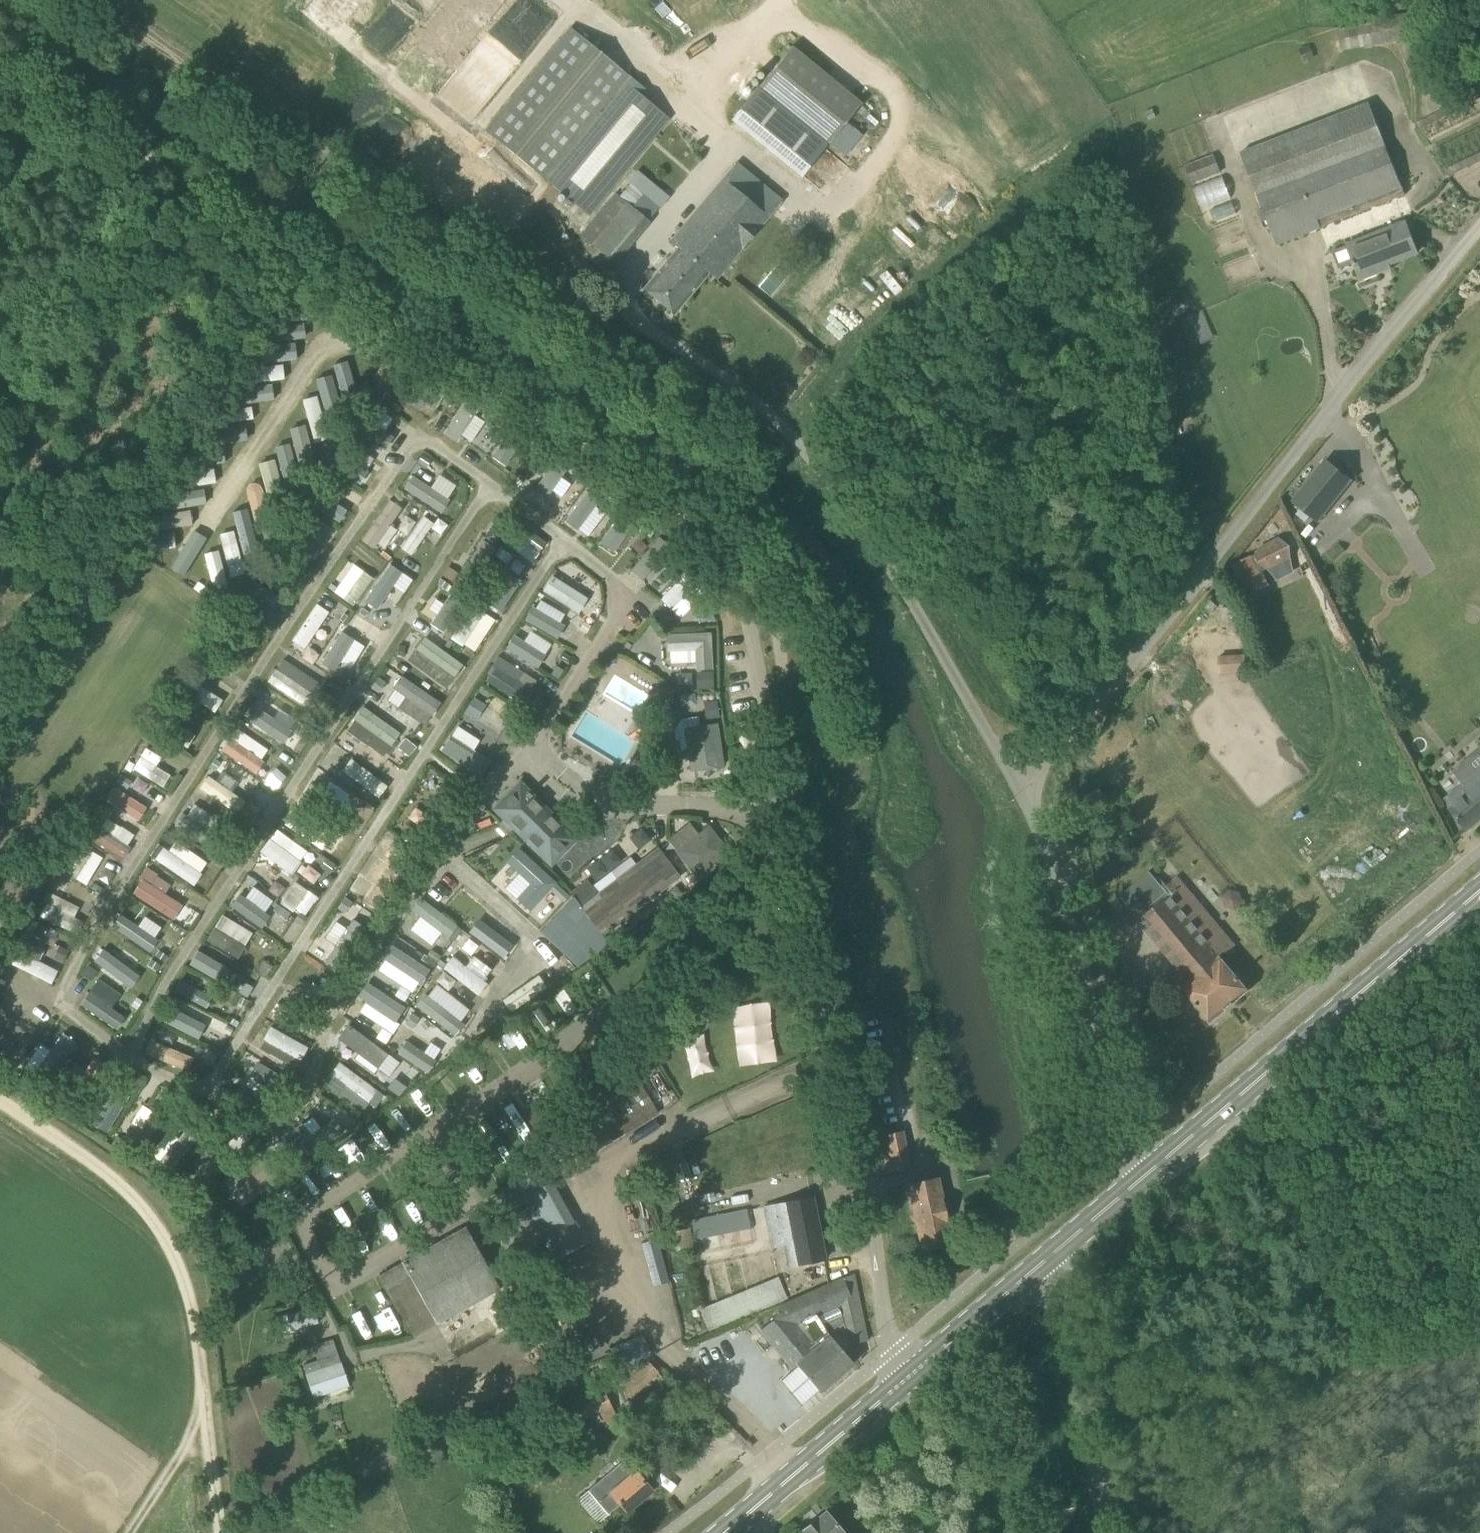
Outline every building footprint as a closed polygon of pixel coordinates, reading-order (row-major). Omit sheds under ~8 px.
[(669,118),(641,95),(644,92),(568,28),(484,130),(494,138),(588,215),(669,118)] [(792,50),(763,85),(732,124),(799,178),(830,139),(859,105),(792,50)] [(1372,102),(1244,151),(1277,243),(1407,196),(1372,102)] [(1216,154),(1187,165),(1193,184),(1223,172),(1216,154)] [(674,314),(709,272),(717,279),(782,202),(736,164),(671,241),(679,247),(644,289),(674,314)] [(1194,186),(1202,207),(1232,196),(1224,174),(1194,186)] [(649,221),(620,196),(616,193),(580,235),(614,262),(649,221)] [(1407,223),(1348,245),(1333,250),(1339,269),(1355,263),(1361,279),(1380,271),(1379,266),(1417,252),(1407,223)] [(1214,338),(1203,310),(1179,319),(1190,347),(1214,338)] [(295,340),(316,336),(312,318),(277,325),(281,343),(260,348),(266,381),(289,377),(285,360),(299,357),(295,340)] [(343,367),(330,370),(334,390),(348,386),(343,367)] [(321,409),(336,405),(330,376),(314,380),(321,409)] [(271,382),(241,388),(244,404),(275,398),(271,382)] [(261,405),(243,406),(244,420),(262,418),(261,405)] [(496,413),(485,406),(479,415),(490,422),(496,413)] [(305,420),(291,423),(297,450),(311,447),(305,420)] [(493,456),(508,465),(521,443),(507,434),(493,456)] [(293,441),(278,443),(282,473),(298,471),(293,441)] [(1327,457),(1292,500),(1318,522),(1353,479),(1327,457)] [(418,461),(412,471),(436,486),(442,476),(418,461)] [(364,485),(370,475),(359,468),(352,478),(364,485)] [(546,470),(546,490),(566,491),(567,471),(546,470)] [(410,472),(402,486),(443,511),(452,498),(410,472)] [(589,489),(565,520),(578,531),(602,500),(589,489)] [(384,549),(398,527),(392,524),(403,506),(389,497),(365,538),(384,549)] [(422,513),(402,548),(413,554),(427,530),(440,538),(446,527),(422,513)] [(601,542),(616,552),(634,523),(619,513),(601,542)] [(651,522),(644,531),(652,538),(659,528),(651,522)] [(526,527),(512,544),(534,561),(547,543),(526,527)] [(647,580),(673,545),(658,534),(632,569),(647,580)] [(1268,567),(1289,558),(1280,535),(1257,545),(1261,553),(1255,555),(1254,552),(1232,561),(1246,593),(1268,583),(1262,569),(1268,567)] [(355,604),(375,576),(354,561),(334,589),(355,604)] [(366,600),(379,608),(386,596),(398,603),(414,576),(390,561),(366,600)] [(574,562),(558,582),(584,602),(599,581),(574,562)] [(500,609),(525,578),(509,565),(484,596),(500,609)] [(444,630),(462,601),(450,593),(432,623),(444,630)] [(305,646),(331,611),(318,602),(293,637),(305,646)] [(533,605),(525,619),(559,638),(567,624),(533,605)] [(475,651),(496,619),(476,606),(455,637),(475,651)] [(412,626),(407,632),(415,638),(419,632),(412,626)] [(324,661),(346,673),(364,642),(342,629),(324,661)] [(531,630),(526,639),(515,633),(506,648),(540,666),(553,642),(531,630)] [(711,631),(666,633),(667,650),(695,649),(696,669),(713,669),(711,631)] [(425,635),(408,659),(447,688),(464,664),(425,635)] [(1246,672),(1244,655),(1219,658),(1221,674),(1246,672)] [(498,657),(485,679),(512,696),(526,674),(498,657)] [(401,675),(394,687),(406,694),(399,707),(426,723),(440,697),(401,675)] [(479,718),(487,702),(473,694),(465,710),(479,718)] [(365,705),(347,728),(384,755),(401,732),(365,705)] [(272,721),(271,709),(256,709),(256,721),(272,721)] [(411,721),(405,730),(412,734),(418,725),(411,721)] [(685,726),(686,737),(692,771),(724,766),(717,721),(700,724),(685,726)] [(458,724),(451,734),(473,749),(480,739),(458,724)] [(232,734),(222,747),(275,789),(285,776),(232,734)] [(440,749),(480,774),(489,760),(450,734),(440,749)] [(406,737),(399,747),(410,755),(417,745),(406,737)] [(156,765),(162,755),(146,746),(133,768),(164,786),(171,774),(156,765)] [(1469,758),(1479,772),(1479,749),(1469,758)] [(343,776),(377,802),(390,785),(356,759),(343,776)] [(208,792),(216,777),(205,771),(198,787),(208,792)] [(1448,800),(1455,807),(1452,810),(1469,831),(1479,822),(1479,774),(1448,800)] [(528,792),(520,785),(497,809),(550,861),(573,838),(548,814),(549,813),(531,795),(532,795),(528,792)] [(114,786),(106,799),(117,805),(125,792),(114,786)] [(127,793),(118,807),(139,821),(148,807),(127,793)] [(194,803),(187,814),(212,827),(218,816),(194,803)] [(102,829),(130,842),(135,831),(107,818),(102,829)] [(693,837),(679,847),(676,850),(697,876),(730,849),(709,823),(693,837)] [(260,852),(292,873),(308,849),(276,827),(260,852)] [(125,854),(129,844),(102,830),(97,840),(125,854)] [(157,859),(194,884),(210,861),(172,837),(157,859)] [(601,933),(621,918),(662,886),(678,873),(661,851),(657,846),(597,893),(581,906),(601,933)] [(94,850),(77,877),(88,884),(104,856),(94,850)] [(378,853),(364,876),(377,884),(391,861),(378,853)] [(326,857),(320,866),(329,872),(335,863),(326,857)] [(308,864),(301,874),(315,882),(321,872),(308,864)] [(175,918),(185,903),(166,892),(172,882),(147,867),(132,892),(175,918)] [(1235,946),(1225,933),(1192,894),(1183,901),(1156,870),(1124,900),(1153,931),(1192,979),(1184,987),(1214,1020),(1250,990),(1222,957),(1235,946)] [(363,896),(372,884),(359,874),(350,886),(363,896)] [(682,875),(669,885),(677,895),(690,884),(682,875)] [(296,879),(281,900),(305,916),(319,895),(296,879)] [(239,892),(231,905),(263,927),(271,914),(265,910),(273,899),(254,886),(246,897),(239,892)] [(51,892),(40,914),(70,928),(81,906),(51,892)] [(143,941),(150,929),(136,921),(144,907),(127,896),(111,922),(143,941)] [(452,939),(462,925),(421,896),(413,908),(422,915),(412,929),(433,943),(441,931),(452,939)] [(339,910),(355,915),(359,901),(342,897),(339,910)] [(238,958),(254,931),(223,912),(207,939),(238,958)] [(507,957),(518,945),(484,915),(474,927),(507,957)] [(39,960),(44,950),(22,941),(12,964),(54,981),(59,968),(39,960)] [(192,962),(207,966),(210,954),(196,949),(192,962)] [(466,965),(454,955),(445,966),(476,992),(495,970),(475,954),(466,965)] [(406,965),(399,976),(413,986),(420,975),(406,965)] [(220,981),(249,991),(253,980),(223,970),(220,981)] [(100,977),(81,1003),(118,1029),(127,1016),(113,1005),(122,993),(100,977)] [(315,1008),(326,988),(314,981),(302,1001),(315,1008)] [(394,1030),(408,1004),(366,981),(359,994),(368,999),(361,1012),(394,1030)] [(452,1033),(472,1011),(438,981),(419,1003),(452,1033)] [(195,1035),(200,1023),(176,1014),(172,1026),(195,1035)] [(273,1025),(267,1037),(257,1031),(251,1041),(284,1058),(290,1048),(306,1057),(312,1046),(273,1025)] [(353,1025),(340,1042),(386,1077),(399,1060),(353,1025)] [(49,1052),(61,1061),(75,1042),(63,1033),(49,1052)] [(145,1051),(188,1071),(194,1057),(151,1038),(145,1051)] [(428,1072),(437,1059),(408,1038),(398,1051),(428,1072)] [(85,1094),(105,1064),(94,1057),(74,1087),(85,1094)] [(368,1100),(377,1088),(339,1060),(330,1072),(368,1100)] [(272,1098),(283,1073),(257,1062),(246,1087),(272,1098)] [(472,1066),(459,1068),(460,1081),(474,1079),(472,1066)] [(394,1077),(388,1089),(400,1095),(406,1083),(394,1077)] [(587,1156),(641,1123),(658,1112),(637,1077),(567,1120),(566,1121),(587,1156)] [(113,1092),(94,1123),(108,1131),(127,1101),(113,1092)] [(545,1094),(524,1112),(539,1129),(560,1111),(545,1094)] [(397,1107),(385,1118),(399,1132),(410,1121),(397,1107)] [(321,1124),(313,1115),(293,1133),(313,1155),(351,1121),(339,1108),(321,1124)] [(379,1122),(360,1129),(368,1150),(387,1143),(379,1122)] [(494,1123),(484,1128),(498,1152),(507,1147),(494,1123)] [(171,1168),(192,1143),(173,1127),(153,1152),(171,1168)] [(885,1172),(909,1167),(901,1130),(877,1135),(885,1172)] [(239,1202),(274,1186),(264,1165),(229,1182),(239,1202)] [(376,1177),(382,1189),(398,1180),(393,1169),(376,1177)] [(302,1196),(316,1182),(304,1170),(290,1184),(302,1196)] [(527,1189),(554,1256),(586,1244),(559,1176),(527,1189)] [(923,1247),(946,1242),(950,1241),(937,1179),(910,1184),(923,1247)] [(825,1259),(812,1197),(768,1205),(771,1219),(766,1220),(772,1248),(791,1244),(796,1265),(825,1259)] [(747,1208),(688,1220),(689,1226),(690,1229),(692,1239),(751,1227),(747,1208)] [(437,1324),(502,1288),(467,1225),(402,1261),(437,1324)] [(779,1305),(757,1325),(791,1364),(794,1361),(820,1391),(822,1390),(821,1389),(834,1377),(838,1374),(839,1375),(852,1364),(854,1362),(844,1350),(830,1333),(814,1347),(794,1323),(841,1303),(848,1338),(868,1331),(854,1273),(779,1305)] [(700,1305),(709,1329),(730,1321),(729,1320),(788,1298),(780,1276),(700,1305)] [(314,1398),(349,1385),(338,1352),(329,1355),(330,1358),(303,1367),(314,1398)] [(621,1423),(608,1390),(565,1407),(577,1439),(592,1434),(589,1425),(602,1420),(605,1429),(621,1423)] [(993,1463),(991,1449),(979,1450),(981,1465),(993,1463)] [(633,1472),(623,1460),(588,1490),(609,1514),(621,1503),(627,1511),(652,1489),(636,1470),(633,1472)] [(826,1510),(803,1530),(805,1532),(846,1532),(826,1510)]
